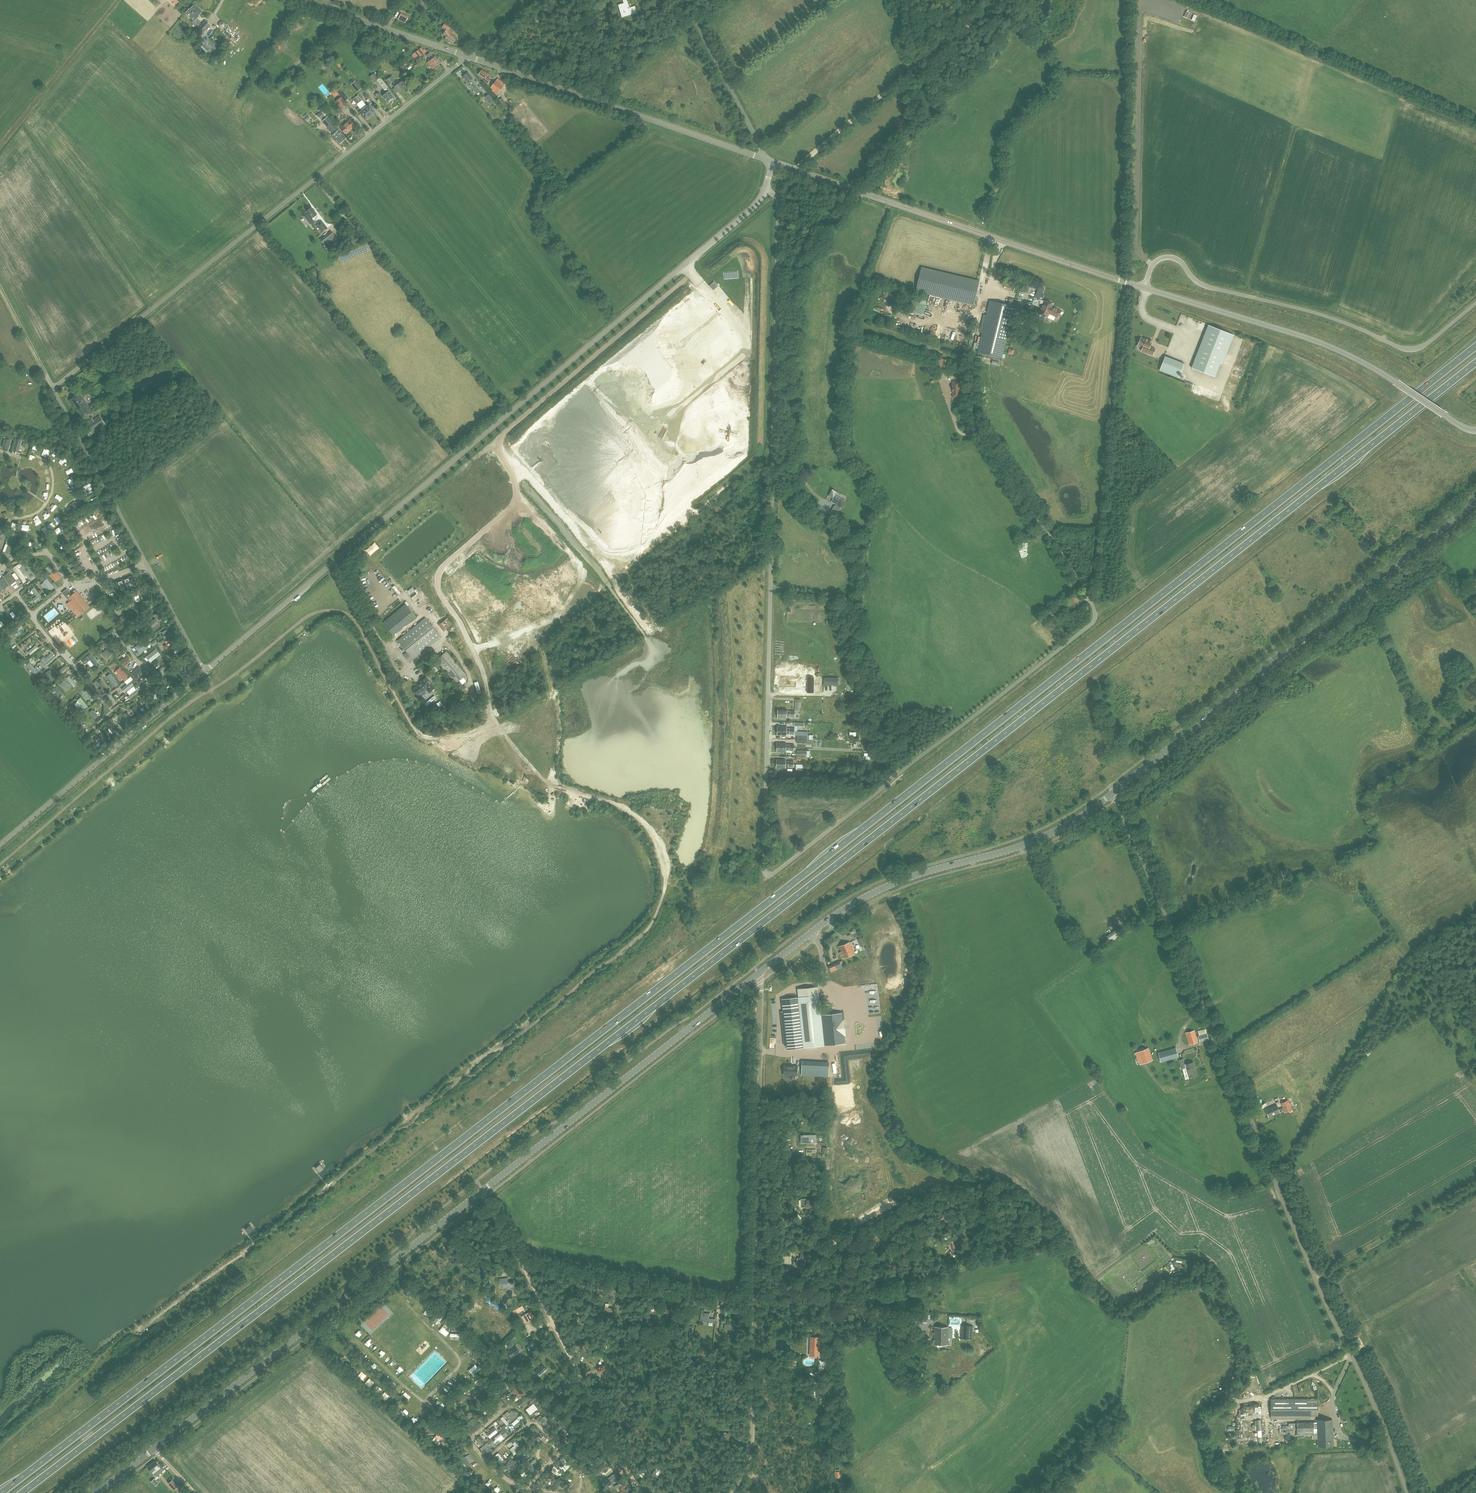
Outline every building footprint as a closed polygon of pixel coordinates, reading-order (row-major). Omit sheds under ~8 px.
[(624,3),(619,5),(622,13),(626,12),(627,16),(637,12),(635,6),(629,8),(627,0),(623,0),(624,3)] [(655,8),(659,14),(666,9),(663,3),(655,8)] [(195,19),(198,16),(202,12),(194,5),(190,9),(186,13),(194,20),(191,22),(197,28),(201,24),(195,19)] [(401,13),(399,18),(407,21),(409,16),(401,13)] [(206,21),(199,28),(204,32),(210,25),(206,21)] [(452,43),(456,37),(452,34),(453,33),(449,30),(451,27),(445,23),(442,28),(446,30),(443,34),(446,37),(445,38),(452,43)] [(222,34),(235,45),(240,39),(228,28),(222,34)] [(208,36),(204,41),(212,46),(215,42),(208,36)] [(223,47),(221,46),(218,53),(216,51),(213,55),(216,59),(220,54),(223,47)] [(418,50),(415,53),(419,57),(425,52),(423,50),(421,48),(418,50)] [(429,53),(427,55),(429,58),(428,59),(428,60),(429,61),(428,62),(433,69),(440,63),(437,59),(435,57),(434,58),(429,53)] [(483,70),(482,70),(481,70),(480,72),(481,73),(479,75),(485,79),(484,80),(488,83),(491,80),(487,77),(489,74),(483,70)] [(374,83),(377,81),(384,90),(384,89),(387,93),(383,96),(388,102),(393,98),(391,95),(391,94),(389,91),(388,91),(386,88),(388,86),(381,77),(379,79),(374,73),(369,76),(374,83)] [(477,94),(480,91),(471,81),(473,79),(468,73),(466,75),(465,74),(463,76),(464,76),(463,77),(468,83),(466,84),(470,89),(472,88),(477,94)] [(399,93),(407,87),(403,81),(398,84),(396,81),(396,82),(392,76),(386,80),(389,85),(392,82),(395,86),(395,87),(399,93)] [(491,88),(498,93),(505,84),(498,78),(491,88)] [(351,84),(357,92),(362,88),(356,80),(351,84)] [(364,90),(368,95),(373,91),(369,86),(364,90)] [(339,94),(345,101),(349,98),(343,91),(342,91),(340,88),(337,90),(340,94),(339,94)] [(339,94),(341,97),(335,101),(341,108),(347,104),(345,101),(339,94)] [(493,101),(488,94),(485,97),(490,103),(493,101)] [(498,101),(503,108),(507,104),(502,98),(498,101)] [(363,100),(360,102),(370,116),(375,112),(370,105),(367,107),(363,100)] [(365,119),(370,116),(360,102),(357,104),(362,111),(360,112),(365,119)] [(326,116),(325,115),(327,113),(323,110),(322,111),(317,116),(321,120),(326,116)] [(333,135),(340,143),(346,138),(339,130),(328,117),(323,121),(334,134),(333,135)] [(344,134),(346,133),(355,126),(349,119),(341,126),(338,123),(336,125),(339,129),(339,128),(344,134)] [(308,213),(304,216),(308,221),(310,224),(311,224),(314,221),(313,221),(316,218),(314,216),(317,214),(311,207),(306,211),(308,213)] [(328,228),(322,221),(317,225),(318,228),(317,229),(320,234),(328,228)] [(326,250),(328,249),(335,243),(332,239),(335,237),(336,236),(332,231),(320,239),(324,245),(323,246),(326,250)] [(957,284),(957,286),(978,291),(981,279),(957,273),(955,283),(957,284)] [(975,303),(977,291),(919,278),(916,291),(975,303)] [(714,282),(710,286),(714,290),(718,286),(714,282)] [(920,297),(917,313),(926,314),(928,298),(920,297)] [(990,301),(986,315),(983,314),(979,332),(982,333),(978,351),(1002,357),(1014,306),(990,301)] [(1052,307),(1053,305),(1051,303),(1051,302),(1048,301),(1047,302),(1045,301),(1039,313),(1048,317),(1049,314),(1058,317),(1061,310),(1052,307)] [(1016,326),(1017,326),(1022,328),(1024,319),(1019,317),(1016,326)] [(1221,363),(1232,334),(1208,325),(1191,367),(1215,377),(1221,363)] [(1015,332),(1011,336),(1016,342),(1020,338),(1015,332)] [(1138,346),(1143,347),(1142,348),(1143,348),(1147,349),(1146,352),(1153,355),(1155,349),(1150,347),(1152,341),(1147,339),(1147,340),(1144,339),(1141,337),(1140,339),(1139,339),(1137,343),(1138,344),(1138,346)] [(1160,370),(1178,378),(1184,363),(1165,356),(1160,370)] [(92,411),(84,399),(83,400),(80,394),(70,400),(74,406),(73,407),(80,418),(92,411)] [(92,434),(93,433),(106,425),(100,416),(93,420),(92,418),(85,423),(92,434)] [(1302,450),(1306,445),(1302,441),(1303,439),(1298,435),(1292,443),(1302,450)] [(8,449),(11,440),(4,438),(1,447),(8,449)] [(91,486),(89,481),(80,485),(82,490),(91,486)] [(831,492),(829,495),(831,497),(833,498),(834,499),(832,502),(837,505),(836,506),(835,506),(831,512),(837,516),(842,508),(844,504),(845,501),(840,498),(835,495),(836,493),(837,492),(835,490),(833,489),(831,492)] [(79,500),(68,508),(70,512),(82,504),(79,500)] [(1317,519),(1319,516),(1312,509),(1309,511),(1317,519)] [(77,525),(80,530),(88,524),(90,528),(95,525),(93,522),(97,519),(99,522),(101,520),(97,515),(93,518),(91,515),(77,525)] [(852,532),(851,533),(855,538),(860,534),(856,529),(852,532)] [(5,545),(3,552),(5,553),(5,554),(12,557),(15,548),(8,546),(5,545)] [(24,575),(17,565),(13,568),(20,578),(24,575)] [(16,580),(10,571),(3,576),(10,585),(16,580)] [(54,572),(50,575),(55,581),(59,578),(54,572)] [(115,592),(117,591),(117,592),(136,585),(132,576),(114,583),(116,589),(114,589),(115,592)] [(44,582),(41,585),(47,592),(50,589),(51,590),(54,587),(47,578),(43,581),(44,582)] [(43,596),(35,586),(31,589),(36,596),(33,598),(36,602),(43,596)] [(63,592),(62,593),(63,594),(65,596),(70,602),(67,604),(70,608),(73,611),(77,608),(82,613),(85,610),(85,611),(87,610),(86,609),(89,607),(83,599),(77,592),(75,589),(71,593),(67,588),(63,592)] [(139,590),(128,594),(132,606),(137,604),(134,596),(140,594),(139,590)] [(148,604),(145,606),(149,614),(158,609),(156,605),(154,602),(149,605),(148,604)] [(21,616),(13,605),(9,607),(16,616),(14,617),(16,620),(21,616)] [(3,616),(0,619),(0,620),(4,625),(0,628),(0,629),(3,632),(11,625),(3,616)] [(127,626),(131,624),(129,620),(126,622),(123,616),(119,618),(125,630),(128,628),(127,626)] [(159,624),(155,618),(147,625),(152,630),(159,624)] [(407,652),(404,654),(410,662),(441,637),(425,618),(398,640),(407,652)] [(20,624),(11,631),(13,634),(18,630),(22,627),(20,624)] [(147,631),(141,624),(138,626),(144,634),(147,631)] [(168,631),(167,629),(162,632),(163,634),(162,635),(164,639),(173,633),(171,630),(168,631)] [(10,645),(14,643),(7,634),(3,637),(10,645)] [(109,637),(104,640),(106,643),(107,643),(109,646),(117,641),(115,638),(111,640),(109,637)] [(149,648),(144,641),(135,646),(139,654),(149,648)] [(168,652),(176,647),(174,643),(168,646),(167,644),(164,646),(168,652)] [(30,655),(39,648),(36,644),(34,646),(34,647),(28,652),(30,655)] [(151,663),(161,655),(156,648),(146,656),(151,663)] [(26,658),(19,649),(16,652),(23,661),(26,658)] [(107,649),(101,654),(106,659),(111,655),(107,649)] [(173,661),(175,660),(184,654),(182,651),(176,654),(175,653),(170,656),(173,661)] [(456,683),(466,674),(446,651),(436,660),(456,683)] [(54,657),(51,653),(45,658),(44,657),(41,660),(45,665),(54,657)] [(84,664),(90,660),(94,665),(98,663),(90,653),(81,661),(84,664)] [(124,666),(131,661),(127,655),(120,661),(124,666)] [(29,662),(27,660),(25,663),(27,665),(26,665),(35,675),(39,672),(30,662),(29,662)] [(61,675),(69,668),(66,664),(58,671),(61,675)] [(178,672),(182,678),(190,671),(186,665),(177,672),(178,672)] [(128,676),(120,667),(116,670),(123,680),(128,676)] [(135,680),(139,677),(137,674),(142,670),(139,667),(130,674),(135,680)] [(51,669),(44,675),(51,682),(57,677),(51,669)] [(115,687),(118,684),(110,673),(107,676),(115,687)] [(69,675),(66,678),(74,687),(77,684),(69,675)] [(419,695),(426,689),(429,692),(435,687),(426,677),(420,682),(421,682),(414,688),(419,695)] [(779,677),(779,685),(790,685),(794,685),(795,686),(796,677),(779,677)] [(101,680),(98,682),(102,687),(99,690),(102,693),(105,691),(108,688),(101,680)] [(58,684),(64,692),(68,689),(62,681),(58,684)] [(131,682),(122,689),(125,692),(134,685),(131,682)] [(146,692),(154,685),(151,682),(146,686),(144,683),(141,686),(146,692)] [(460,683),(455,687),(459,691),(464,687),(460,683)] [(88,688),(85,691),(92,700),(96,697),(88,688)] [(138,691),(135,688),(127,695),(130,699),(138,691)] [(62,697),(55,690),(52,692),(58,700),(62,697)] [(434,696),(425,703),(427,706),(434,699),(436,702),(438,700),(434,696)] [(81,697),(77,700),(84,709),(86,707),(87,708),(88,707),(87,706),(88,706),(81,697)] [(143,712),(152,705),(146,697),(142,699),(146,705),(140,709),(143,712)] [(848,712),(848,705),(851,704),(850,701),(847,702),(848,704),(843,705),(843,700),(840,700),(840,705),(840,707),(842,707),(842,712),(848,712)] [(68,707),(75,715),(79,712),(72,704),(68,707)] [(125,714),(130,719),(132,717),(133,719),(139,714),(134,707),(131,710),(133,713),(131,715),(128,712),(125,714)] [(98,716),(93,710),(90,712),(95,719),(98,716)] [(123,728),(124,727),(129,723),(120,713),(118,716),(123,723),(120,725),(123,728)] [(78,719),(75,721),(82,730),(85,728),(80,722),(83,719),(81,717),(78,720),(78,719)] [(109,736),(112,739),(119,734),(112,725),(109,728),(107,730),(109,733),(110,732),(112,734),(109,736)] [(100,744),(102,748),(109,743),(101,734),(99,736),(103,742),(100,744)] [(851,932),(853,938),(859,936),(856,929),(851,932)] [(855,954),(850,942),(839,946),(844,958),(855,954)] [(831,972),(837,970),(834,964),(829,966),(831,972)] [(798,997),(782,999),(783,1011),(787,1045),(787,1049),(845,1043),(845,1036),(846,1035),(845,1029),(846,1029),(845,1029),(845,1026),(845,1025),(845,1026),(844,1020),(843,1020),(842,1013),(821,1015),(819,995),(818,987),(809,988),(809,987),(809,988),(806,988),(806,987),(806,988),(798,989),(799,997),(798,997)] [(1198,1042),(1195,1030),(1186,1033),(1190,1045),(1198,1042)] [(1208,1040),(1207,1034),(1204,1034),(1198,1036),(1200,1042),(1208,1040)] [(1153,1060),(1149,1048),(1136,1053),(1140,1065),(1153,1060)] [(1179,1057),(1176,1048),(1159,1052),(1161,1062),(1179,1057)] [(1194,1062),(1186,1064),(1190,1078),(1198,1076),(1194,1062)] [(820,1065),(820,1076),(829,1077),(829,1065),(820,1065)] [(784,1066),(784,1075),(797,1075),(797,1066),(784,1066)] [(1288,1100),(1281,1103),(1285,1112),(1289,1111),(1292,1110),(1293,1110),(1288,1100)] [(1269,1117),(1280,1112),(1282,1112),(1280,1109),(1279,1109),(1277,1105),(1266,1109),(1269,1117)] [(415,1139),(416,1145),(422,1144),(421,1139),(429,1137),(426,1126),(423,1127),(423,1130),(415,1131),(417,1138),(415,1139)] [(816,1143),(816,1134),(806,1135),(806,1134),(803,1134),(803,1143),(816,1143)] [(814,1207),(814,1199),(807,1199),(801,1199),(802,1207),(806,1207),(806,1208),(811,1208),(814,1207)] [(1036,1233),(1042,1237),(1046,1231),(1040,1228),(1036,1233)] [(952,1251),(951,1251),(952,1256),(958,1254),(958,1252),(959,1252),(959,1249),(960,1248),(958,1240),(950,1242),(952,1251)] [(804,1267),(806,1259),(805,1259),(806,1256),(801,1255),(800,1259),(797,1259),(797,1262),(798,1263),(796,1267),(801,1268),(801,1269),(804,1269),(804,1268),(804,1267)] [(500,1279),(499,1279),(500,1286),(502,1285),(503,1288),(504,1288),(515,1286),(515,1284),(509,1284),(509,1282),(508,1278),(500,1279)] [(671,1309),(662,1307),(659,1316),(664,1318),(665,1315),(669,1316),(671,1309)] [(534,1318),(530,1311),(522,1316),(526,1323),(534,1318)] [(927,1313),(907,1312),(906,1322),(927,1323),(927,1313)] [(709,1313),(705,1313),(704,1321),(715,1322),(715,1319),(708,1318),(709,1313)] [(586,1322),(581,1320),(582,1318),(575,1315),(572,1322),(584,1326),(586,1322)] [(447,1323),(441,1329),(444,1332),(450,1325),(447,1323)] [(731,1330),(731,1335),(731,1337),(736,1338),(736,1331),(735,1331),(735,1330),(736,1330),(736,1324),(724,1323),(724,1329),(731,1330)] [(973,1326),(962,1325),(961,1338),(973,1339),(973,1326)] [(935,1327),(935,1344),(948,1345),(949,1327),(935,1327)] [(810,1355),(811,1355),(814,1355),(815,1355),(818,1355),(819,1355),(819,1351),(819,1337),(811,1337),(810,1351),(810,1355)] [(511,1341),(506,1344),(509,1349),(514,1345),(511,1341)] [(513,1348),(507,1352),(509,1355),(510,1354),(512,1357),(519,1352),(517,1349),(518,1349),(516,1346),(513,1348)] [(545,1367),(543,1364),(540,1366),(541,1367),(535,1372),(537,1374),(538,1373),(540,1376),(547,1370),(545,1367)] [(599,1372),(600,1371),(600,1373),(608,1370),(606,1364),(598,1367),(599,1369),(598,1369),(599,1372)] [(522,1397),(524,1394),(523,1393),(526,1389),(522,1386),(524,1384),(521,1382),(513,1391),(522,1397)] [(560,1396),(566,1391),(564,1388),(565,1388),(562,1385),(560,1387),(560,1388),(554,1393),(556,1395),(557,1394),(560,1396)] [(499,1393),(503,1391),(502,1388),(494,1393),(495,1396),(497,1395),(499,1397),(500,1396),(499,1393)] [(458,1398),(461,1401),(462,1401),(463,1402),(468,1397),(463,1393),(458,1398)] [(520,1400),(517,1402),(521,1407),(532,1398),(529,1394),(521,1401),(520,1400)] [(1318,1399),(1271,1399),(1271,1418),(1310,1418),(1310,1415),(1318,1415),(1318,1399)] [(483,1413),(489,1407),(483,1401),(477,1407),(478,1408),(483,1413)] [(510,1414),(506,1418),(510,1423),(518,1416),(514,1411),(510,1414)] [(515,1422),(517,1424),(525,1417),(522,1414),(515,1422)] [(474,1419),(465,1426),(472,1434),(481,1427),(474,1419)] [(1317,1420),(1317,1422),(1313,1423),(1297,1423),(1297,1429),(1297,1435),(1314,1435),(1317,1434),(1318,1446),(1333,1446),(1332,1419),(1317,1420)] [(426,1428),(425,1432),(425,1433),(431,1435),(432,1434),(434,1434),(434,1431),(435,1427),(435,1426),(428,1425),(426,1428)] [(491,1427),(489,1428),(491,1431),(489,1432),(493,1436),(498,1432),(494,1428),(493,1429),(491,1427)] [(505,1439),(501,1433),(492,1440),(495,1443),(499,1440),(501,1442),(505,1439)] [(440,1439),(436,1436),(432,1440),(438,1445),(440,1443),(438,1441),(440,1439)] [(489,1448),(486,1440),(484,1441),(482,1436),(480,1436),(483,1446),(484,1446),(485,1449),(488,1448),(489,1451),(495,1449),(494,1446),(489,1448)] [(523,1436),(517,1441),(523,1447),(528,1442),(523,1436)] [(584,1450),(578,1444),(575,1447),(578,1450),(575,1454),(573,1452),(569,1455),(574,1460),(584,1450)] [(449,1455),(453,1460),(456,1458),(460,1455),(455,1448),(449,1453),(449,1455)] [(465,1456),(459,1461),(464,1467),(470,1462),(465,1456)] [(516,1462),(510,1458),(505,1468),(508,1470),(509,1467),(512,1468),(516,1462)] [(154,1461),(147,1466),(148,1467),(153,1474),(161,1468),(159,1466),(156,1461),(154,1461)] [(660,1469),(658,1467),(651,1475),(654,1477),(660,1469)] [(547,1471),(544,1474),(551,1481),(554,1478),(547,1471)] [(564,1481),(561,1479),(555,1488),(558,1490),(564,1481)] [(178,1486),(176,1484),(173,1480),(172,1480),(169,1483),(174,1489),(175,1488),(178,1491),(183,1487),(180,1484),(178,1486)] [(40,1488),(36,1483),(28,1492),(29,1492),(35,1492),(40,1488)] [(167,1492),(168,1492),(172,1490),(167,1485),(163,1488),(167,1492)]
